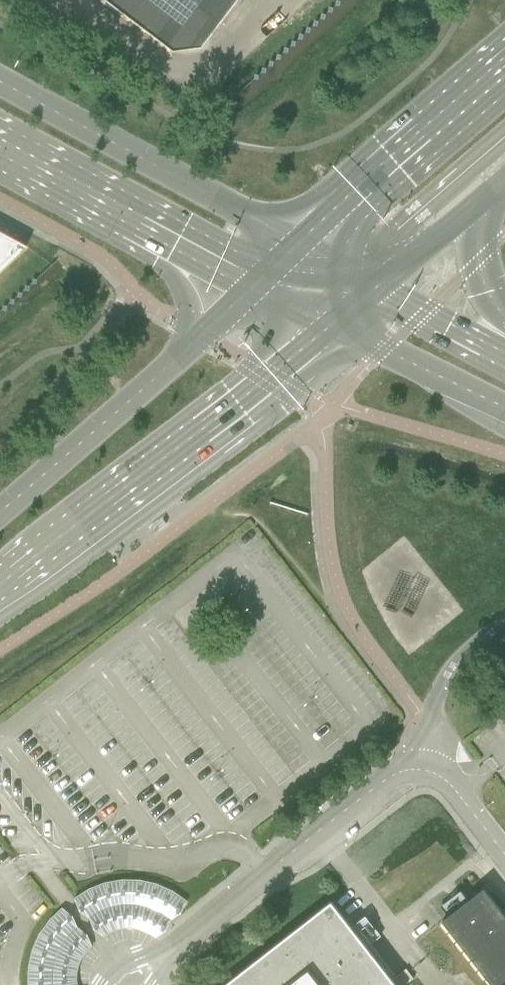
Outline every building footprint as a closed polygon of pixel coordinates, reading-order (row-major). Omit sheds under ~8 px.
[(174,51),(203,47),(239,0),(107,0),(174,51)] [(26,247),(0,233),(0,270),(26,247)] [(413,615),(414,613),(401,606),(403,610),(413,615)] [(157,884),(140,880),(122,879),(105,882),(89,889),(74,898),(105,937),(111,932),(118,930),(126,928),(134,929),(142,930),(149,933),(155,938),(187,901),(173,891),(157,884)] [(483,889),(442,921),(491,984),(498,984),(504,980),(504,916),(483,889)] [(331,902),(225,984),(396,984),(331,902)] [(92,946),(62,908),(49,920),(39,934),(32,950),(28,967),(28,984),(78,984),(77,980),(77,973),(79,965),(82,958),(87,952),(92,946)]
